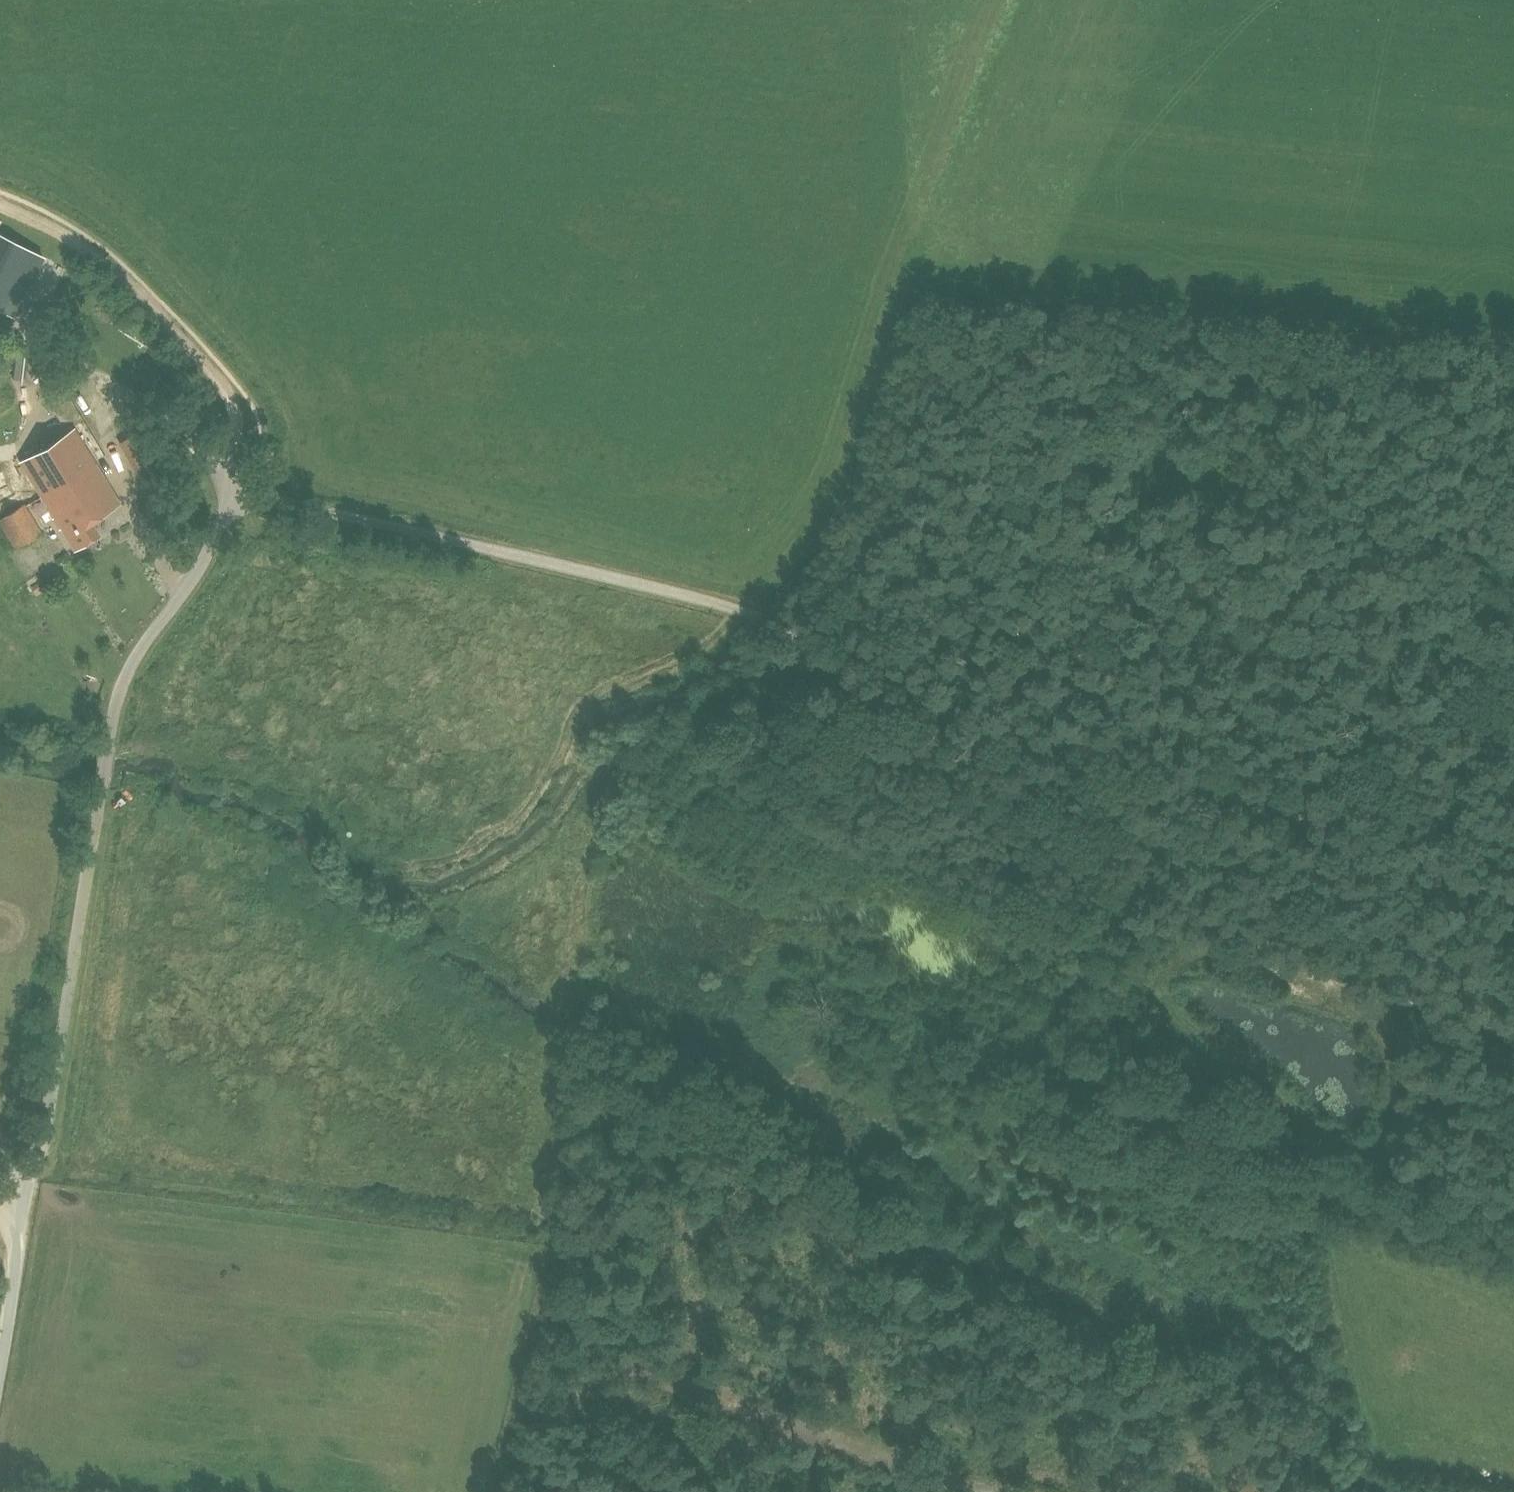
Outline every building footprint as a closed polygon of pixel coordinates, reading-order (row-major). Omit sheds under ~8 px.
[(12,314),(42,256),(0,234),(0,308),(12,314)] [(90,520),(113,507),(119,503),(75,428),(21,460),(53,516),(51,517),(57,527),(59,526),(74,550),(99,535),(90,520)] [(27,507),(25,503),(0,518),(0,521),(16,548),(42,533),(27,507)]
